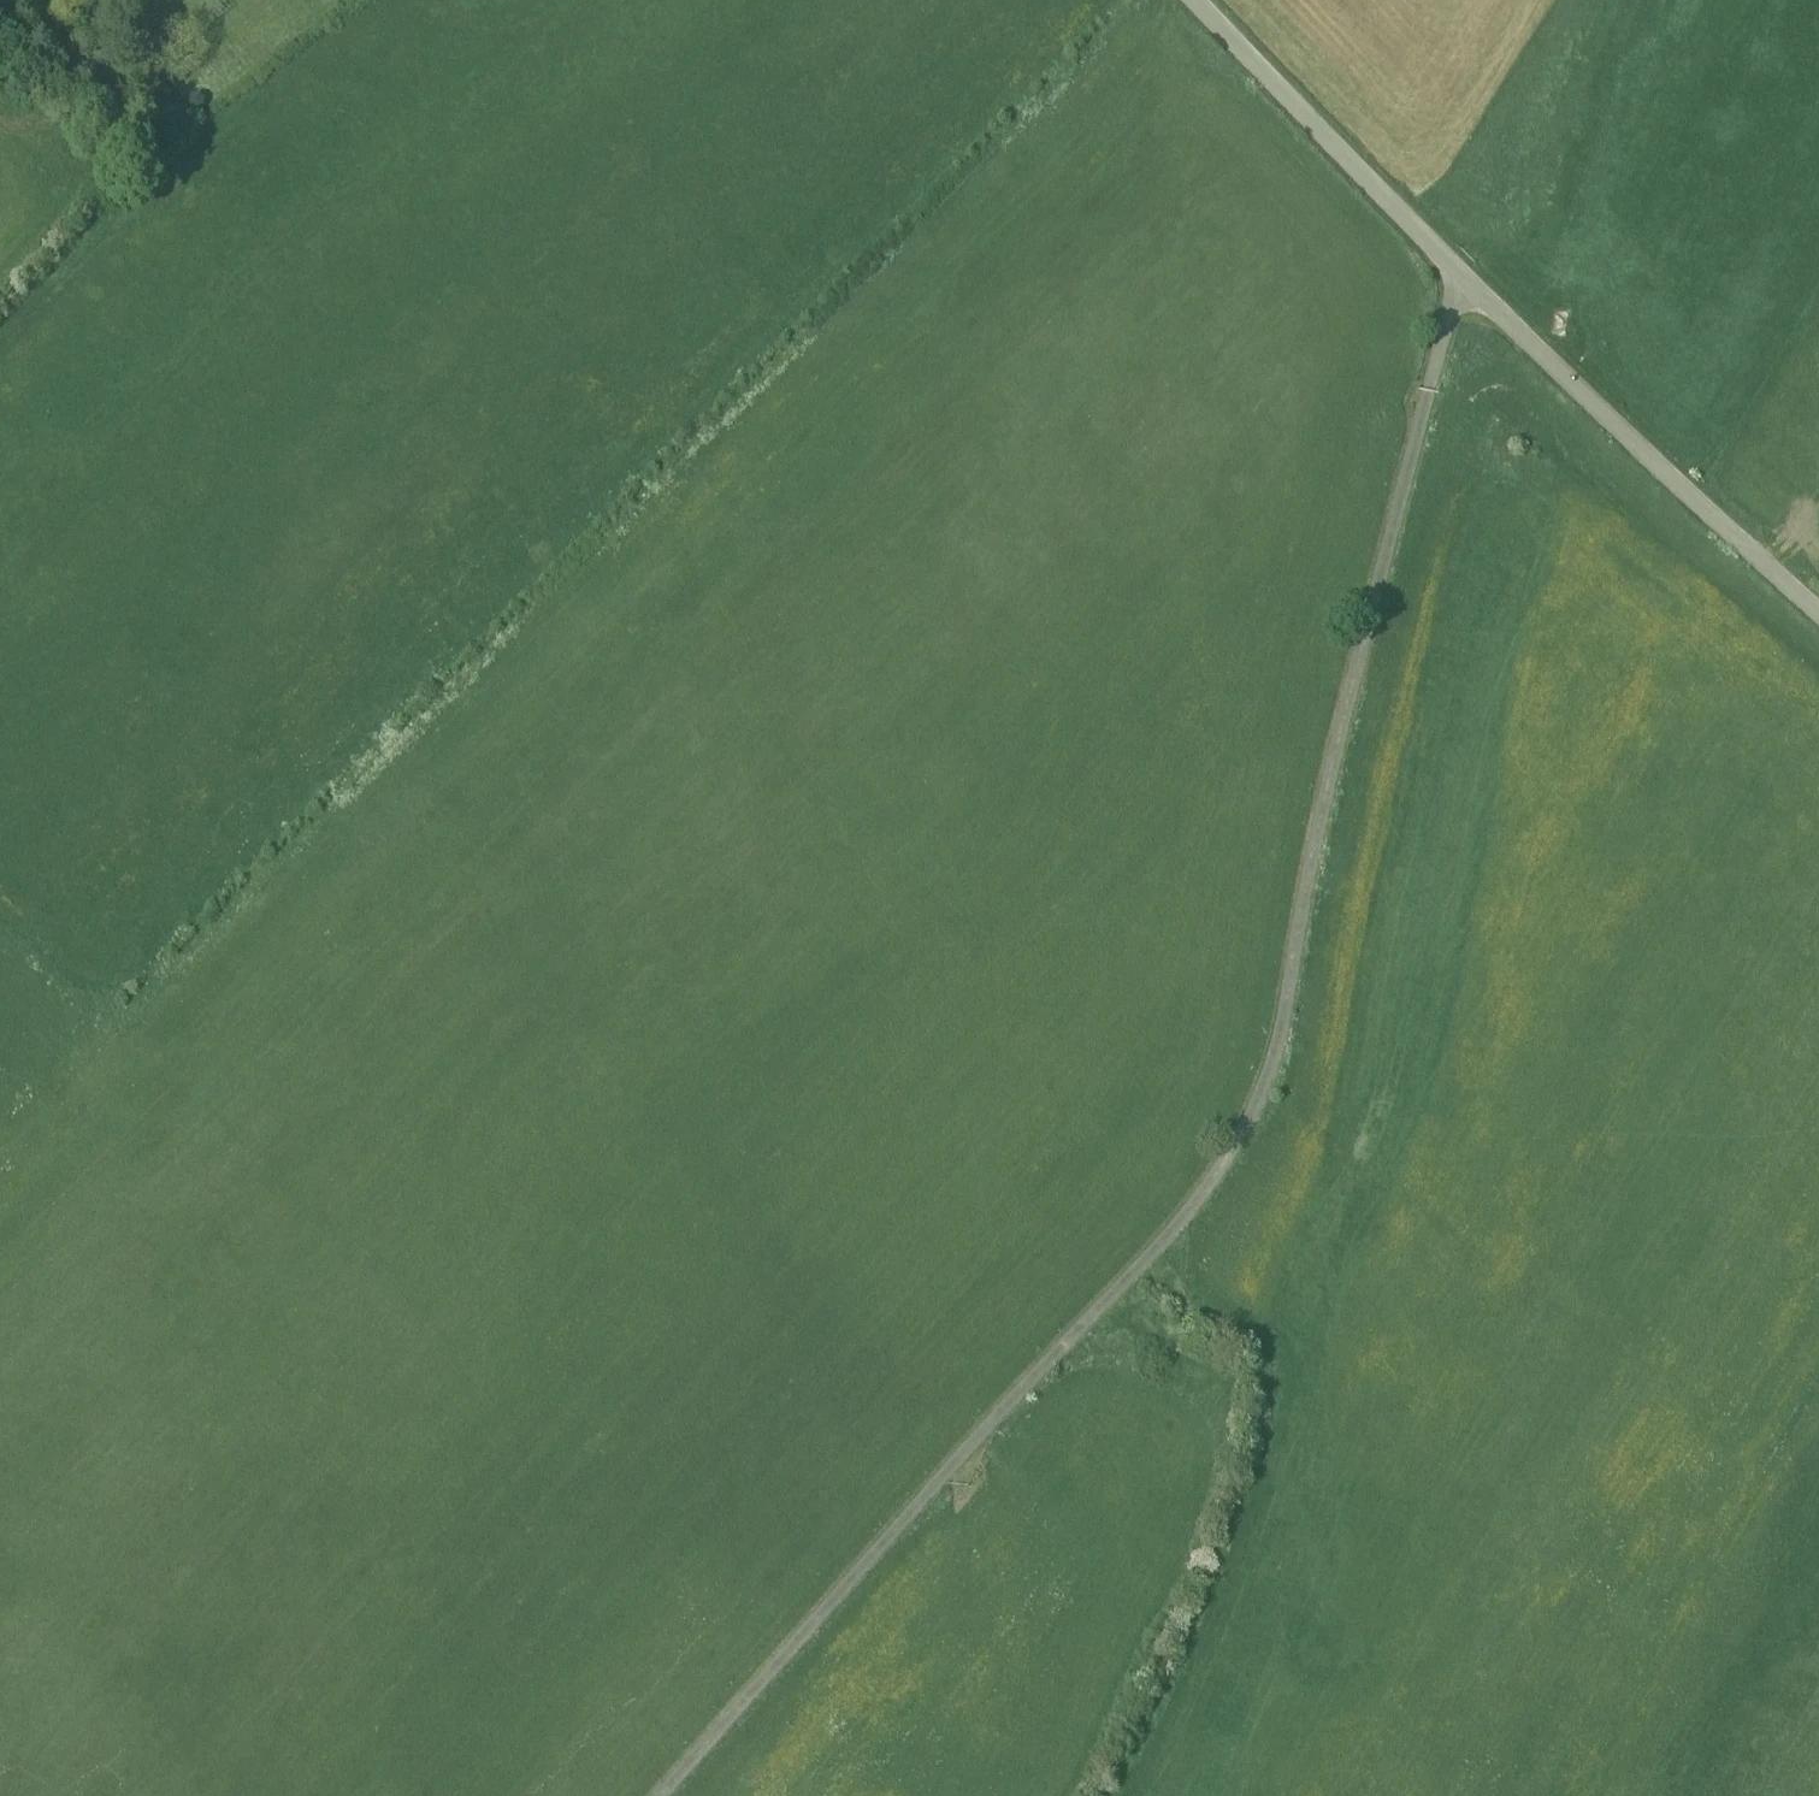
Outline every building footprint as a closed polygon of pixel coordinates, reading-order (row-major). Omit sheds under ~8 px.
[(189,103),(189,108),(193,112),(199,112),(203,108),(203,102),(198,98),(193,98),(189,103)]
